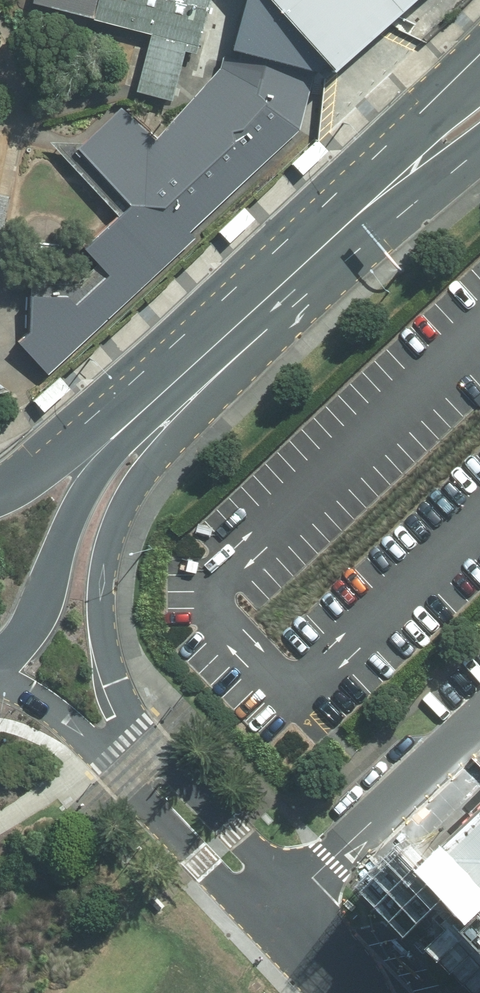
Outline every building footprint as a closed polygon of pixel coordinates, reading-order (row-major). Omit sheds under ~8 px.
[(302,128),(326,42),(290,0),(29,0),(28,4),(144,32),(196,46),(224,53),(219,68),(156,137),(121,107),(71,149),(123,208),(81,246),(96,267),(78,282),(29,284),(25,332),(12,340),(45,374),(302,128)] [(326,42),(371,0),(290,0),(326,42)] [(196,46),(144,32),(128,90),(172,103),(186,50),(194,53),(196,46)] [(318,142),(291,165),(302,177),(328,154),(318,142)] [(244,209),(218,233),(229,245),(255,221),(244,209)] [(59,377),(33,401),(43,413),(70,389),(59,377)] [(432,876),(479,929),(479,828),(432,876)]
